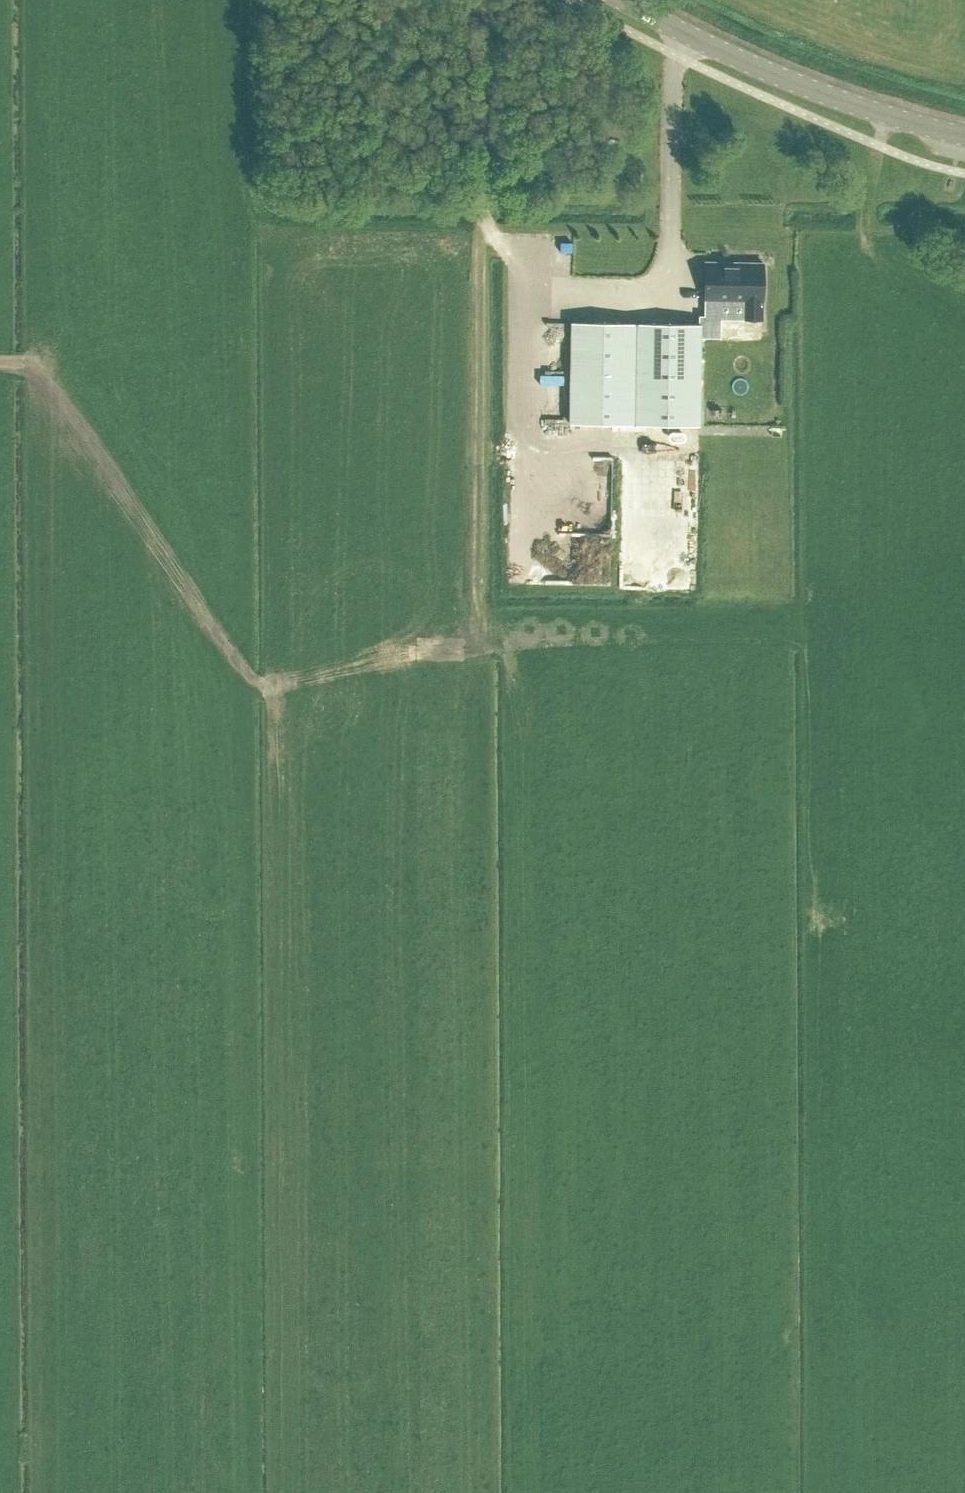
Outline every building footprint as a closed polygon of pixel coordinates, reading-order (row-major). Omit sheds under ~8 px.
[(741,319),(762,319),(763,263),(704,262),(704,300),(742,300),(741,319)] [(702,423),(704,322),(572,320),(570,421),(702,423)]
